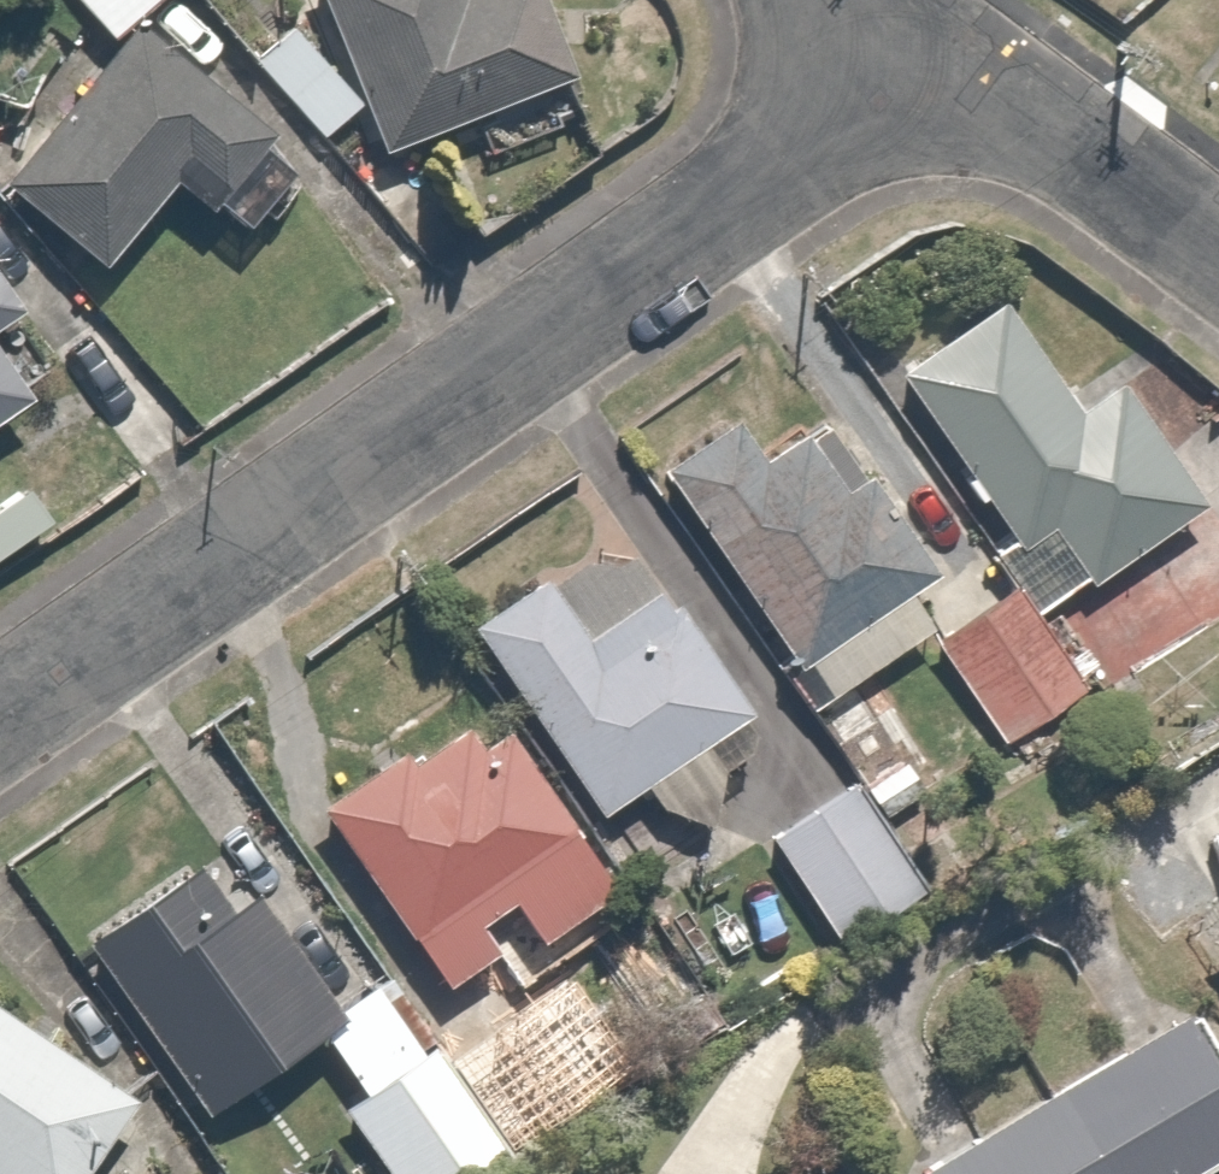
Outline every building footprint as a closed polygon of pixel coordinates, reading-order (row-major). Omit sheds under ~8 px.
[(109,34),(145,0),(78,0),(109,34)] [(387,150),(572,74),(541,0),(325,0),(387,150)] [(285,19),(246,57),(328,140),(366,101),(285,19)] [(235,226),(298,145),(140,22),(14,184),(115,262),(178,181),(235,226)] [(50,395),(13,335),(54,309),(0,223),(0,427),(50,395)] [(1014,297),(902,370),(1050,596),(1199,498),(1128,391),(1091,415),(1014,297)] [(731,422),(665,469),(831,701),(920,638),(895,603),(963,555),(905,473),(866,500),(817,432),(765,469),(731,422)] [(715,740),(757,712),(633,527),(481,629),(604,813),(647,785),(677,829),(744,784),(715,740)] [(1029,589),(949,653),(1017,739),(1098,675),(1029,589)] [(355,906),(382,888),(464,1016),(643,901),(594,825),(515,703),(421,763),(405,740),(322,794),(345,828),(316,847),(355,906)] [(861,787),(777,842),(844,945),(928,891),(861,787)] [(392,1173),(485,1173),(520,1151),(515,1143),(459,1060),(397,967),(339,1006),(266,896),(238,915),(203,864),(82,945),(200,1123),(327,1038),(368,1099),(350,1111),(392,1173)] [(139,1091),(0,1000),(0,1173),(85,1173),(139,1091)] [(537,1008),(459,1060),(515,1143),(593,1091),(537,1008)] [(931,1173),(1204,1173),(1218,1166),(1218,1079),(1192,1027),(926,1165),(931,1173)]
